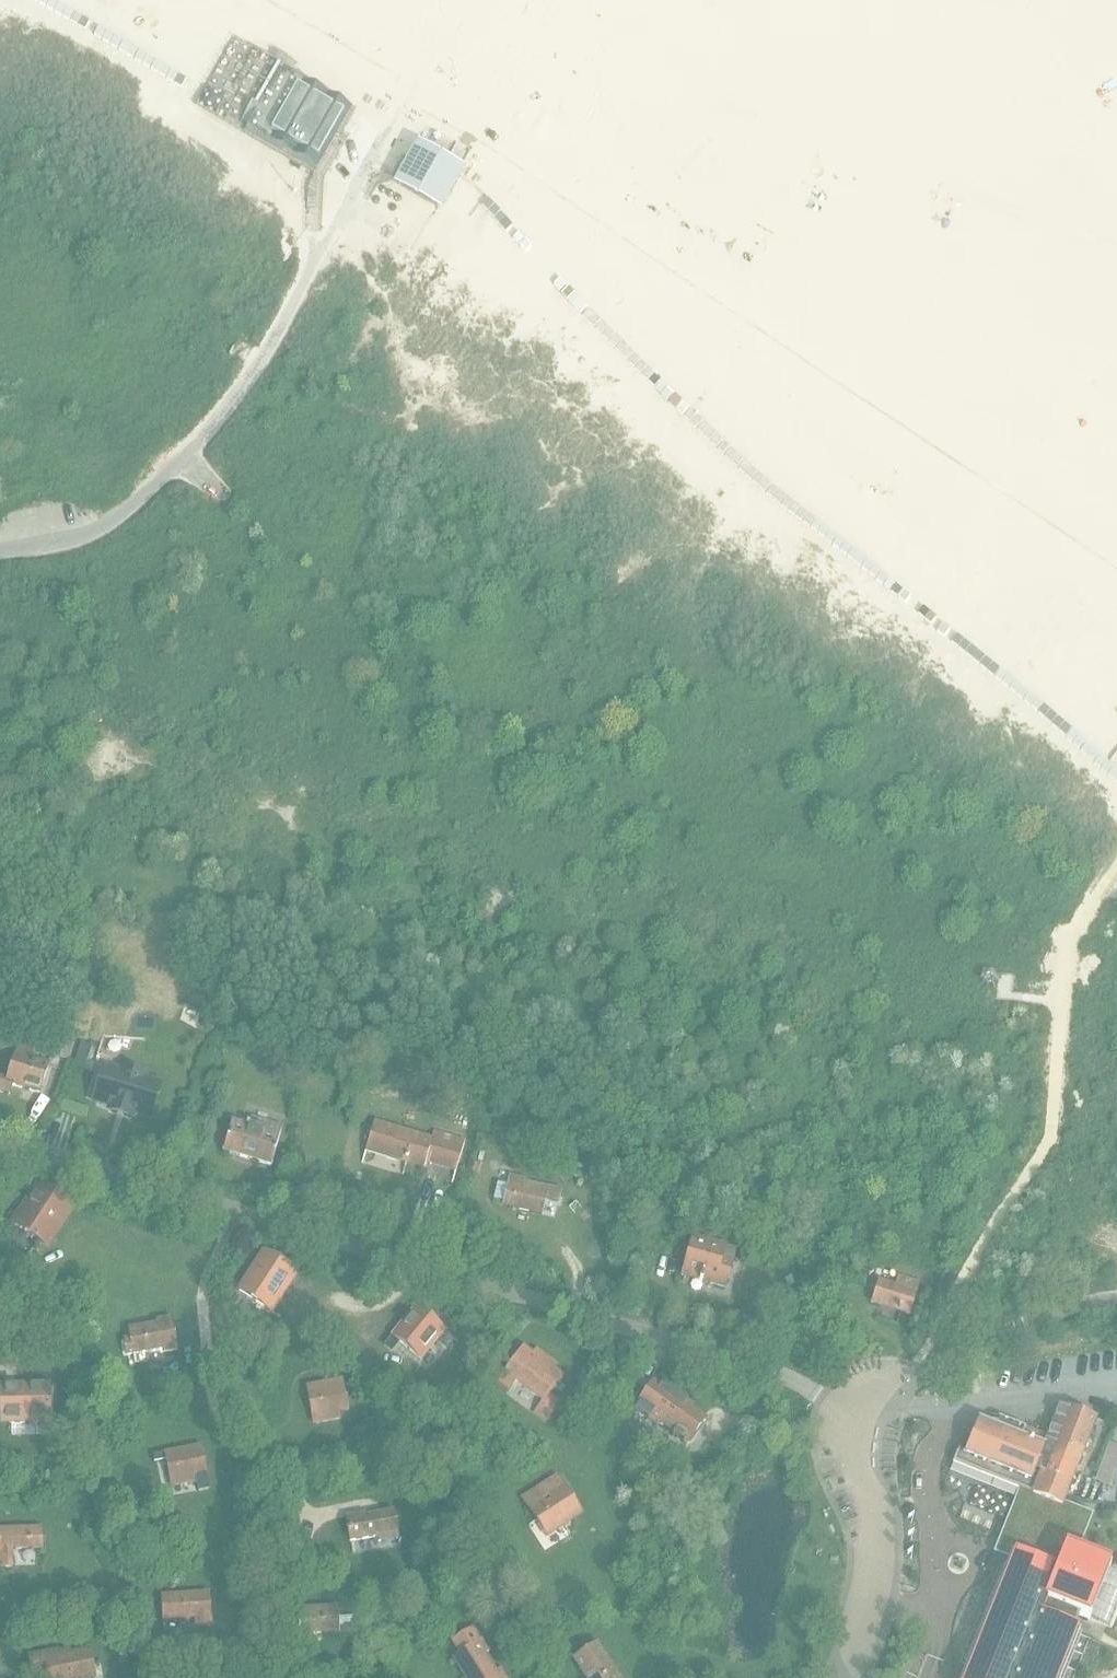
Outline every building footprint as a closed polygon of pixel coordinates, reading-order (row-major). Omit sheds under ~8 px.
[(280,70),(245,130),(316,171),(351,111),(280,70)] [(418,149),(399,184),(439,206),(458,172),(418,149)] [(7,1078),(0,1076),(0,1091),(10,1094),(13,1084),(39,1093),(49,1063),(28,1057),(31,1048),(18,1044),(16,1053),(15,1053),(7,1078)] [(150,1122),(161,1083),(99,1065),(88,1105),(150,1122)] [(249,1127),(247,1126),(232,1122),(224,1151),(271,1166),(282,1127),(252,1118),(249,1127)] [(453,1182),(466,1139),(434,1130),(431,1137),(374,1121),(361,1162),(363,1163),(366,1151),(405,1163),(402,1174),(403,1174),(407,1163),(424,1168),(426,1162),(455,1171),(452,1182),(453,1182)] [(562,1190),(526,1182),(526,1180),(510,1176),(504,1206),(542,1214),(545,1199),(559,1202),(562,1190)] [(48,1246),(72,1208),(38,1186),(14,1224),(48,1246)] [(733,1261),(722,1258),(725,1246),(693,1236),(682,1276),(700,1281),(699,1282),(702,1283),(703,1282),(725,1288),(733,1261)] [(271,1312),(297,1273),(275,1259),(249,1298),(271,1312)] [(909,1314),(918,1286),(906,1283),(904,1290),(880,1282),(873,1303),(909,1314)] [(393,1335),(417,1355),(421,1359),(444,1331),(415,1308),(407,1317),(406,1316),(399,1324),(401,1325),(393,1335)] [(162,1353),(177,1351),(171,1318),(156,1321),(157,1324),(128,1330),(129,1339),(124,1340),(127,1356),(161,1350),(162,1353)] [(523,1348),(502,1376),(498,1382),(508,1390),(515,1380),(543,1400),(534,1413),(545,1421),(559,1402),(549,1395),(562,1377),(523,1348)] [(322,1415),(349,1410),(343,1380),(307,1387),(313,1422),(323,1420),(322,1415)] [(680,1397),(657,1380),(655,1383),(652,1381),(647,1387),(651,1389),(642,1400),(644,1401),(637,1411),(658,1427),(661,1423),(688,1444),(698,1431),(701,1433),(705,1427),(702,1425),(705,1421),(689,1409),(692,1406),(680,1397)] [(0,1386),(0,1405),(4,1405),(4,1424),(54,1423),(54,1384),(0,1386)] [(952,1463),(1032,1494),(1031,1495),(1045,1500),(1043,1505),(1055,1510),(1056,1505),(1061,1507),(1061,1506),(1075,1471),(1096,1419),(1087,1415),(1059,1404),(1047,1436),(999,1417),(995,1427),(979,1421),(974,1433),(971,1431),(967,1442),(970,1443),(966,1453),(957,1450),(952,1463)] [(199,1484),(199,1485),(200,1494),(210,1492),(202,1448),(166,1455),(172,1489),(199,1484)] [(547,1537),(581,1515),(556,1476),(522,1498),(547,1537)] [(1056,1505),(1055,1510),(1043,1505),(1045,1500),(1033,1496),(1010,1554),(1005,1566),(1011,1569),(980,1646),(972,1666),(966,1664),(965,1666),(961,1677),(1053,1677),(1079,1615),(1087,1618),(1107,1568),(1107,1567),(1066,1550),(1081,1514),(1061,1506),(1061,1507),(1056,1505)] [(378,1542),(399,1538),(394,1511),(367,1516),(366,1513),(346,1516),(350,1541),(378,1536),(378,1542)] [(42,1548),(42,1528),(0,1529),(0,1553),(1,1553),(2,1568),(13,1568),(13,1549),(42,1548)] [(169,1619),(196,1617),(196,1627),(211,1626),(209,1594),(168,1596),(169,1619)] [(313,1633),(338,1632),(337,1607),(299,1609),(299,1619),(279,1620),(280,1640),(313,1638),(313,1633)] [(467,1677),(506,1677),(501,1670),(496,1673),(485,1655),(490,1652),(475,1628),(453,1641),(461,1654),(455,1658),(467,1677)] [(596,1645),(574,1660),(586,1677),(617,1677),(596,1645)] [(38,1656),(30,1658),(33,1672),(48,1669),(50,1677),(89,1677),(93,1677),(90,1663),(94,1663),(91,1650),(72,1653),(71,1646),(65,1648),(66,1650),(62,1651),(61,1648),(37,1653),(38,1656)]
